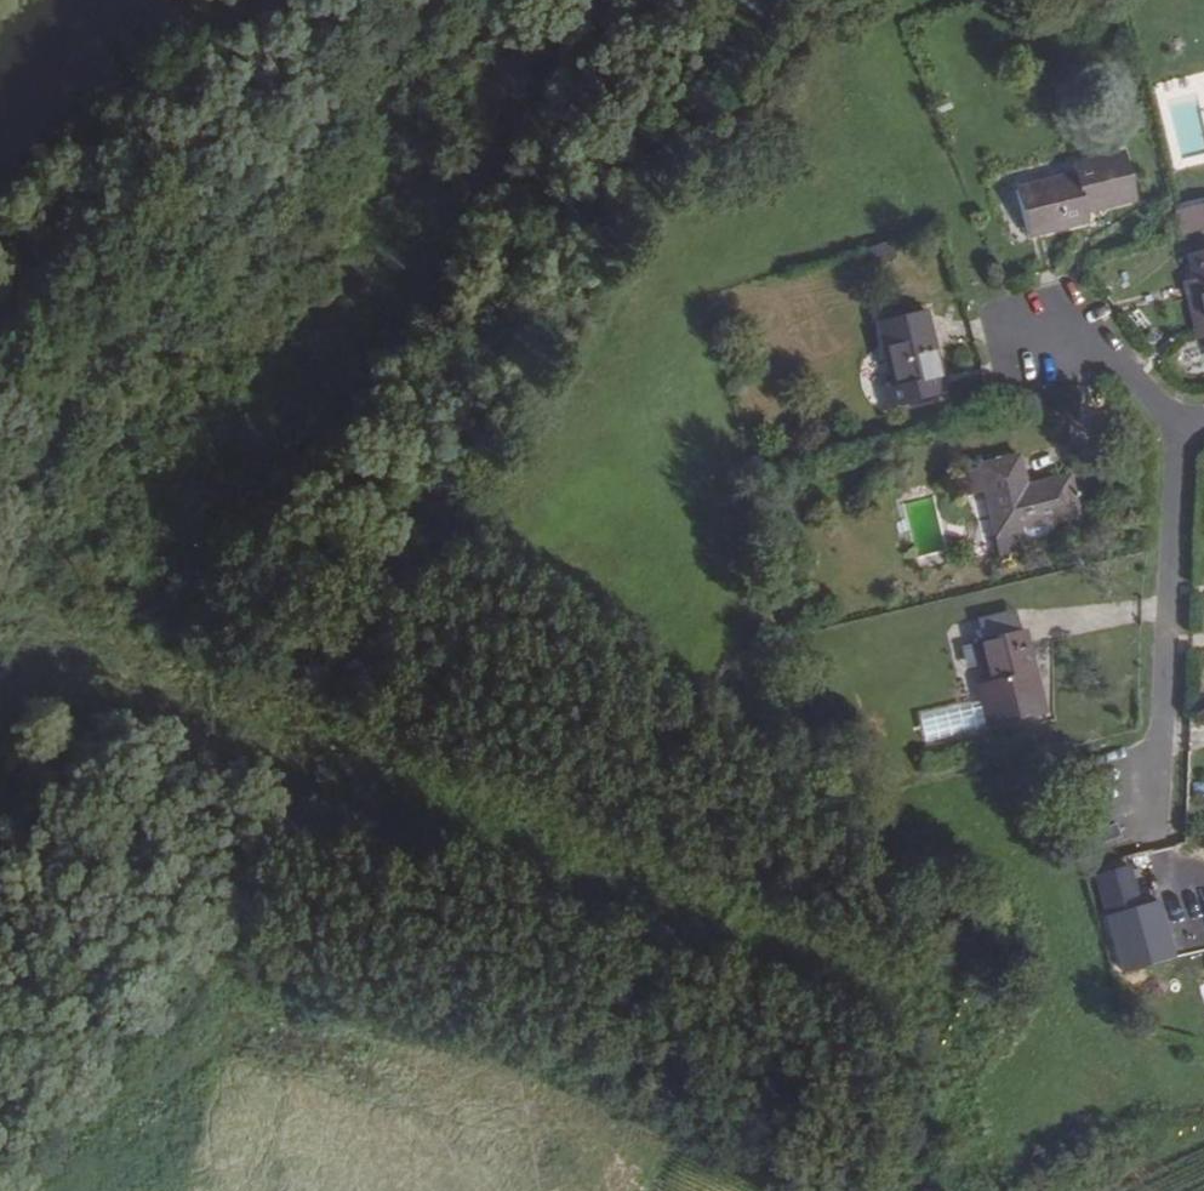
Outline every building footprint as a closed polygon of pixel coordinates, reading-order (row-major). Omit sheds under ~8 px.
[(1084,208),(1135,195),(1123,146),(1067,160),(1067,168),(1011,183),(1023,232),(1086,217),(1084,208)] [(1184,249),(1189,273),(1200,313),(1203,312),(1203,244),(1184,249)] [(1189,273),(1177,275),(1191,335),(1203,332),(1203,312),(1200,313),(1189,273)] [(939,367),(924,303),(874,314),(889,379),(880,382),(884,403),(932,392),(927,370),(939,367)] [(944,389),(939,367),(927,370),(932,392),(944,389)] [(1076,510),(1066,470),(1022,481),(1015,450),(973,460),(991,533),(1047,518),(1076,510)] [(1052,540),(1047,518),(991,533),(997,554),(1052,540)] [(1018,666),(1030,662),(1019,623),(974,634),(984,676),(975,678),(986,721),(1042,706),(1036,683),(1023,686),(1018,666)] [(1036,683),(1030,662),(1018,666),(1023,686),(1036,683)] [(1132,864),(1096,873),(1106,914),(1142,905),(1132,864)]
